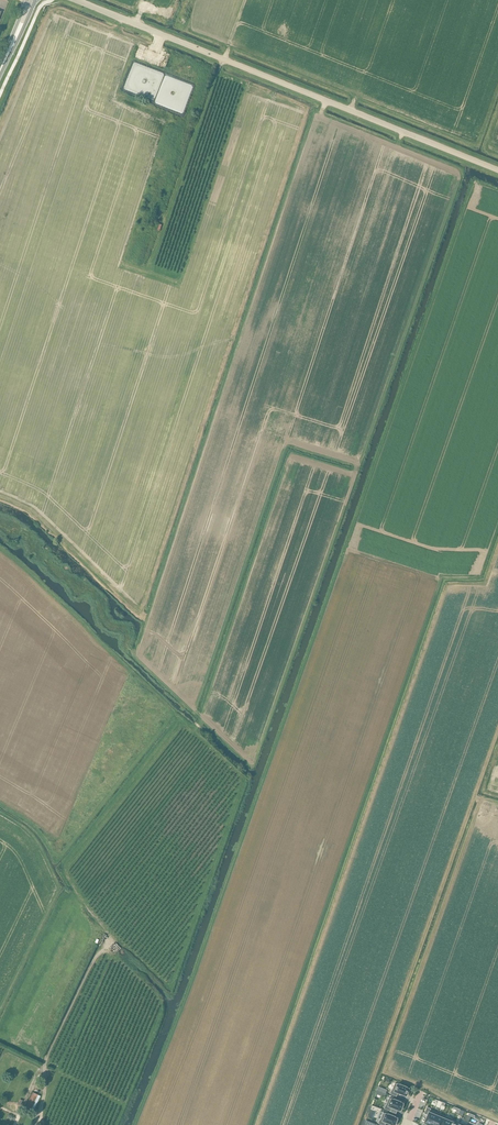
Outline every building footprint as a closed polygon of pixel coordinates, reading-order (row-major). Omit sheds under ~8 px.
[(398,1093),(406,1096),(407,1095),(409,1090),(408,1090),(409,1089),(406,1088),(406,1087),(400,1085),(395,1083),(392,1090),(390,1094),(396,1096),(398,1093)] [(32,1091),(24,1107),(30,1110),(38,1094),(33,1092),(32,1091)] [(386,1105),(384,1109),(391,1111),(392,1108),(400,1111),(401,1110),(403,1105),(403,1104),(400,1102),(394,1100),(389,1098),(386,1105)] [(424,1123),(429,1124),(433,1124),(438,1113),(430,1110),(431,1109),(427,1107),(424,1113),(428,1115),(424,1123)] [(393,1124),(395,1124),(397,1120),(397,1118),(394,1117),(395,1117),(389,1114),(388,1115),(383,1113),(380,1120),(380,1119),(378,1123),(382,1124),(385,1124),(386,1122),(393,1124)] [(433,1124),(441,1124),(445,1116),(438,1113),(433,1124)] [(441,1124),(450,1124),(452,1120),(452,1119),(445,1116),(441,1124)]
